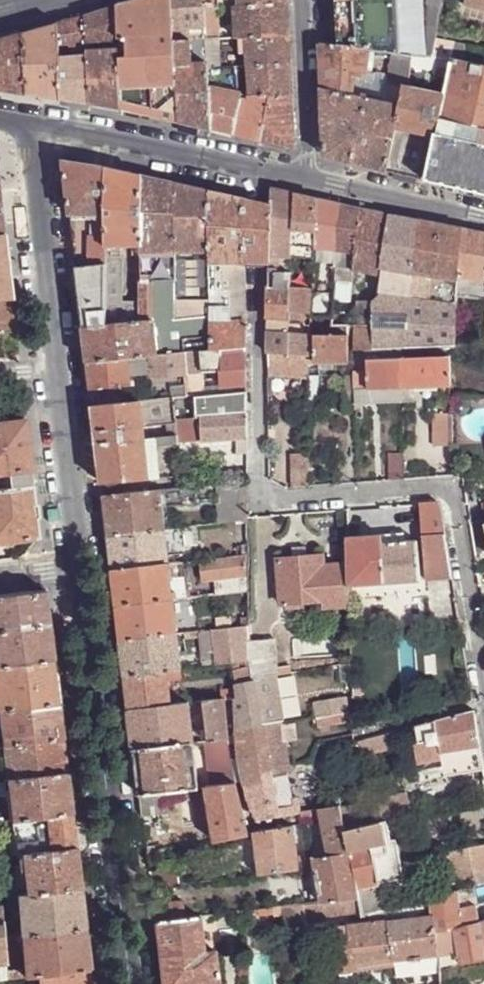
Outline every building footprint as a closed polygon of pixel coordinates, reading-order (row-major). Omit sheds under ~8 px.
[(117,33),(139,34),(144,33),(142,0),(135,0),(115,6),(117,33)] [(175,49),(174,42),(173,31),(172,0),(142,0),(144,33),(139,34),(140,50),(175,49)] [(173,31),(204,27),(203,8),(203,0),(172,0),(173,31)] [(212,8),(212,0),(203,0),(203,8),(212,8)] [(409,50),(418,50),(417,0),(333,0),(334,51),(367,50),(392,50),(409,50)] [(418,50),(429,58),(433,38),(439,7),(424,4),(425,0),(417,0),(418,50)] [(483,11),(483,0),(465,0),(463,5),(483,11)] [(288,33),(285,4),(238,6),(234,6),(236,38),(245,37),(288,33)] [(87,44),(117,36),(117,33),(115,6),(84,16),(87,44)] [(218,39),(216,8),(212,8),(203,8),(204,27),(204,40),(218,39)] [(75,46),(87,47),(87,44),(84,16),(55,24),(58,45),(75,46)] [(27,93),(62,99),(59,55),(58,45),(55,24),(22,33),(27,93)] [(207,87),(206,69),(205,63),(190,66),(189,41),(204,40),(204,27),(173,31),(174,42),(175,49),(179,122),(209,129),(207,87)] [(27,93),(22,33),(0,40),(0,89),(27,93)] [(289,63),(288,33),(245,37),(247,66),(289,63)] [(117,36),(87,44),(87,47),(87,51),(117,44),(117,36)] [(232,45),(232,38),(218,39),(204,40),(205,63),(206,69),(216,69),(214,47),(232,45)] [(429,58),(450,62),(450,59),(463,62),(467,45),(433,38),(429,58)] [(317,43),(320,90),(351,96),(354,71),(363,72),(366,70),(367,50),(334,51),(317,43)] [(92,104),(121,108),(117,50),(117,44),(87,51),(88,56),(92,104)] [(75,46),(58,45),(59,55),(75,55),(75,46)] [(75,55),(88,56),(87,51),(87,47),(75,46),(75,55)] [(121,108),(179,122),(175,49),(140,50),(117,50),(121,108)] [(388,87),(402,90),(403,87),(407,88),(407,87),(408,65),(409,50),(392,50),(386,86),(388,87)] [(62,99),(92,104),(88,56),(75,55),(59,55),(62,99)] [(483,193),(483,66),(463,62),(450,59),(450,62),(448,70),(442,95),(431,142),(431,143),(423,179),(483,193)] [(291,95),(289,63),(247,66),(250,96),(268,95),(291,95)] [(231,134),(239,96),(240,94),(238,92),(207,87),(209,129),(231,134)] [(442,95),(407,87),(407,88),(403,87),(402,90),(398,106),(394,127),(384,170),(406,175),(419,178),(422,165),(427,142),(427,141),(431,142),(442,95)] [(385,103),(398,106),(402,90),(388,87),(385,103)] [(324,155),(384,170),(394,127),(398,106),(385,103),(351,96),(320,90),(324,155)] [(260,141),(268,95),(250,96),(239,96),(231,134),(260,141)] [(295,149),(291,95),(268,95),(260,141),(295,149)] [(70,216),(106,218),(106,167),(64,160),(70,216)] [(112,247),(140,247),(140,176),(106,167),(106,218),(106,247),(112,247)] [(140,253),(174,252),(174,183),(140,176),(140,247),(140,253)] [(174,252),(210,252),(209,191),(174,183),(174,252)] [(269,255),(291,258),(292,245),(294,194),(270,188),(269,204),(270,205),(269,255)] [(210,262),(245,262),(244,199),(209,191),(210,252),(210,262)] [(292,245),(316,248),(319,200),(294,194),(292,245)] [(245,262),(267,262),(268,262),(269,255),(270,205),(269,204),(244,199),(245,262)] [(336,262),(336,250),(340,204),(319,200),(316,248),(315,260),(315,263),(335,264),(336,262)] [(335,266),(381,274),(381,270),(389,214),(340,204),(336,250),(336,262),(335,266)] [(415,274),(460,281),(459,276),(462,229),(389,214),(381,270),(415,274)] [(77,269),(106,266),(106,247),(106,218),(70,216),(77,269)] [(483,279),(483,233),(462,229),(459,276),(483,279)] [(2,234),(0,234),(0,298),(10,297),(2,234)] [(291,258),(315,260),(316,248),(292,245),(291,258)] [(106,266),(107,277),(122,278),(122,258),(112,258),(112,247),(106,247),(106,266)] [(152,282),(175,282),(174,252),(140,253),(140,282),(152,282)] [(245,262),(210,262),(210,303),(210,314),(210,324),(211,349),(221,348),(245,345),(246,321),(245,287),(245,270),(245,262)] [(77,269),(84,327),(107,324),(107,277),(106,266),(77,269)] [(380,277),(380,295),(412,298),(415,274),(381,270),(381,274),(380,277)] [(268,287),(290,287),(291,272),(268,272),(268,287)] [(483,298),(483,279),(459,276),(460,281),(459,295),(483,298)] [(107,277),(107,324),(140,321),(141,302),(122,301),(122,278),(107,277)] [(141,302),(140,321),(153,320),(151,310),(152,282),(140,282),(141,302)] [(151,310),(153,320),(175,317),(174,307),(175,282),(152,282),(151,310)] [(267,318),(289,320),(289,312),(290,292),(290,287),(268,287),(267,318)] [(289,312),(310,314),(312,293),(290,292),(289,312)] [(309,318),(331,317),(332,311),(333,293),(312,293),(310,314),(309,318)] [(438,345),(450,345),(455,344),(456,333),(458,304),(412,298),(380,295),(373,302),(374,325),(375,349),(392,348),(404,348),(438,345)] [(10,297),(0,298),(0,331),(14,330),(10,297)] [(360,326),(374,325),(373,302),(360,303),(360,326)] [(174,307),(175,317),(197,315),(210,314),(210,303),(174,307)] [(331,325),(350,326),(349,312),(332,311),(331,317),(331,325)] [(210,314),(197,315),(198,351),(201,350),(211,349),(210,324),(210,314)] [(289,327),(289,320),(267,318),(268,325),(289,327)] [(84,327),(87,361),(128,357),(148,355),(156,354),(153,320),(140,321),(107,324),(84,327)] [(367,349),(375,349),(374,325),(360,326),(354,326),(354,349),(367,349)] [(309,377),(308,333),(268,330),(267,375),(309,378),(309,377)] [(349,363),(349,335),(314,335),(314,363),(349,363)] [(439,356),(451,356),(450,345),(438,345),(439,356)] [(221,348),(211,349),(201,350),(203,372),(222,370),(221,354),(221,348)] [(403,358),(404,348),(392,348),(392,358),(403,358)] [(367,359),(367,349),(354,349),(355,360),(367,359)] [(156,354),(148,355),(150,377),(203,372),(201,350),(198,351),(156,354)] [(17,359),(16,352),(11,352),(9,354),(9,360),(17,359)] [(246,385),(246,353),(221,354),(222,370),(222,387),(246,385)] [(412,387),(451,386),(451,356),(439,356),(403,358),(403,388),(412,387)] [(87,361),(91,390),(130,386),(129,370),(128,362),(128,357),(87,361)] [(403,388),(403,358),(392,358),(367,359),(367,389),(386,388),(400,388),(403,388)] [(367,359),(355,360),(355,375),(355,390),(367,389),(367,359)] [(143,361),(128,362),(129,370),(143,369),(143,361)] [(355,390),(355,375),(342,375),(352,403),(355,403),(355,393),(355,390)] [(319,378),(309,377),(309,378),(309,404),(313,404),(319,378)] [(205,395),(204,384),(194,385),(195,396),(205,395)] [(193,396),(195,396),(194,385),(180,386),(181,397),(193,396)] [(246,390),(246,385),(222,387),(222,393),(233,392),(246,390)] [(412,387),(403,388),(403,403),(413,402),(412,387)] [(400,388),(386,388),(386,405),(400,404),(400,388)] [(193,396),(195,418),(200,417),(235,415),(233,392),(222,393),(205,395),(195,396),(193,396)] [(91,394),(93,407),(102,405),(102,400),(102,393),(91,394)] [(174,398),(175,419),(195,418),(193,396),(181,397),(174,398)] [(143,426),(176,423),(175,419),(174,398),(152,400),(140,402),(143,426)] [(93,407),(101,484),(148,480),(144,436),(143,426),(140,402),(110,405),(102,405),(93,407)] [(21,403),(0,406),(0,423),(23,420),(21,403)] [(235,415),(200,417),(200,425),(201,441),(247,438),(246,414),(235,415)] [(448,446),(446,415),(431,416),(433,447),(448,446)] [(177,432),(178,443),(193,441),(192,425),(200,425),(200,417),(195,418),(175,419),(176,423),(177,432)] [(23,420),(0,423),(0,472),(5,472),(30,469),(26,443),(23,420)] [(193,441),(201,441),(200,425),(192,425),(193,441)] [(144,436),(148,480),(181,476),(181,474),(178,443),(177,432),(144,436)] [(288,486),(309,486),(308,453),(288,454),(288,486)] [(386,481),(400,480),(399,455),(385,456),(386,481)] [(32,485),(30,469),(5,472),(7,488),(32,485)] [(32,485),(7,488),(0,489),(0,542),(37,538),(32,485)] [(218,485),(192,487),(193,496),(218,493),(218,485)] [(192,487),(159,491),(161,509),(194,505),(193,496),(192,487)] [(104,497),(108,537),(163,530),(161,509),(159,491),(104,497)] [(437,503),(423,503),(419,503),(425,579),(452,578),(445,528),(441,511),(437,503)] [(194,526),(178,528),(181,547),(196,546),(194,526)] [(178,528),(163,530),(166,550),(181,547),(178,528)] [(108,537),(112,572),(167,566),(166,550),(163,530),(108,537)] [(403,533),(380,535),(380,542),(404,541),(403,533)] [(347,563),(347,586),(386,583),(419,580),(416,540),(404,541),(380,542),(380,535),(347,537),(347,550),(347,558),(347,563)] [(233,557),(247,555),(246,540),(233,540),(233,557)] [(291,548),(292,558),(306,557),(305,546),(291,548)] [(335,559),(347,558),(347,550),(334,551),(335,559)] [(216,594),(247,591),(247,555),(233,557),(200,561),(203,581),(214,579),(216,594)] [(323,607),(348,605),(348,598),(347,586),(347,563),(322,565),(321,555),(306,557),(292,558),(276,559),(279,584),(280,594),(280,604),(323,600),(323,607)] [(112,572),(116,605),(171,599),(170,584),(167,566),(112,572)] [(170,584),(171,599),(183,597),(182,590),(181,582),(170,584)] [(347,586),(348,598),(372,596),(383,595),(387,595),(386,583),(347,586)] [(0,596),(0,630),(48,625),(43,591),(0,596)] [(116,605),(121,640),(175,634),(171,599),(116,605)] [(215,619),(216,630),(231,628),(230,617),(215,619)] [(48,625),(0,630),(0,665),(52,659),(48,625)] [(231,662),(238,661),(248,659),(247,647),(247,626),(241,627),(231,628),(216,630),(199,631),(200,639),(203,665),(231,662)] [(199,631),(181,633),(182,641),(200,639),(199,631)] [(121,640),(124,675),(166,670),(179,668),(175,634),(121,640)] [(274,675),(289,673),(288,667),(274,669),(271,644),(247,647),(248,659),(238,661),(239,667),(240,669),(248,667),(250,680),(254,679),(274,675)] [(52,659),(0,665),(0,710),(57,702),(52,659)] [(336,684),(350,681),(350,663),(333,666),(336,684)] [(237,684),(250,680),(248,667),(240,669),(239,667),(233,669),(237,684)] [(179,668),(166,670),(168,681),(181,679),(179,668)] [(124,675),(129,710),(170,705),(168,681),(166,670),(124,675)] [(274,681),(274,675),(254,679),(255,685),(274,681)] [(255,685),(254,679),(250,680),(237,684),(237,687),(239,696),(235,697),(238,729),(237,729),(237,731),(261,726),(259,706),(255,685)] [(232,698),(235,697),(239,696),(237,687),(230,688),(232,698)] [(348,710),(345,696),(313,705),(315,716),(336,713),(348,710)] [(211,740),(227,738),(224,698),(222,698),(203,701),(207,740),(211,740)] [(57,702),(0,710),(0,726),(2,744),(61,737),(57,702)] [(129,710),(133,750),(193,742),(188,703),(170,705),(129,710)] [(261,726),(282,722),(278,703),(259,706),(261,726)] [(350,720),(348,710),(336,713),(315,716),(317,726),(350,720)] [(474,710),(435,720),(438,740),(439,753),(441,752),(479,746),(474,710)] [(435,720),(386,732),(389,745),(406,741),(405,737),(417,734),(418,743),(425,741),(438,740),(435,720)] [(283,728),(282,722),(261,726),(263,732),(283,728)] [(263,732),(261,726),(237,731),(241,756),(246,781),(271,778),(270,771),(263,732)] [(386,732),(354,741),(357,753),(389,745),(386,732)] [(66,773),(61,737),(2,744),(6,780),(66,773)] [(212,750),(229,748),(227,738),(211,740),(212,750)] [(427,755),(439,753),(438,740),(425,741),(427,755)] [(354,741),(339,746),(341,756),(342,757),(357,753),(354,741)] [(133,750),(139,795),(167,790),(197,787),(193,742),(133,750)] [(481,759),(479,746),(441,752),(444,766),(481,759)] [(221,784),(235,782),(233,767),(219,768),(221,784)] [(69,804),(66,773),(6,780),(11,820),(71,813),(69,804)] [(272,780),(271,778),(246,781),(251,803),(258,820),(278,817),(276,808),(272,780)] [(272,780),(276,808),(291,805),(286,778),(272,780)] [(6,780),(0,781),(0,822),(11,820),(6,780)] [(247,832),(235,782),(221,784),(205,786),(213,840),(233,836),(247,833),(247,832)] [(139,795),(142,816),(169,812),(167,790),(139,795)] [(385,821),(406,816),(406,812),(410,810),(406,792),(372,800),(376,813),(377,823),(380,823),(385,821)] [(298,807),(299,812),(318,809),(324,808),(323,802),(298,807)] [(278,817),(299,812),(298,807),(297,805),(291,805),(276,808),(278,817)] [(324,808),(318,809),(321,820),(326,852),(327,856),(349,854),(349,851),(344,831),(342,821),(339,806),(324,808)] [(299,812),(300,824),(321,820),(318,809),(299,812)] [(75,847),(71,813),(11,820),(15,854),(22,854),(75,847)] [(376,813),(342,821),(344,831),(377,823),(376,813)] [(388,834),(385,821),(380,823),(382,835),(388,834)] [(377,823),(344,831),(349,851),(385,843),(382,835),(380,823),(377,823)] [(252,832),(258,874),(297,869),(296,861),(291,825),(252,832)] [(233,836),(213,840),(215,847),(217,847),(233,844),(235,843),(233,836)] [(395,841),(385,843),(392,880),(373,882),(373,885),(368,885),(371,905),(384,902),(381,886),(403,881),(395,841)] [(361,915),(385,909),(385,908),(384,902),(371,905),(368,885),(373,885),(373,882),(392,880),(385,843),(349,851),(349,854),(357,898),(360,907),(361,915)] [(441,853),(447,892),(472,886),(483,882),(483,845),(441,853)] [(80,887),(75,847),(22,854),(27,893),(80,887)] [(313,858),(320,901),(357,898),(349,854),(327,856),(322,857),(313,858)] [(296,861),(297,869),(305,868),(304,860),(296,861)] [(148,872),(150,888),(180,883),(177,868),(148,872)] [(431,915),(434,932),(452,928),(476,923),(473,906),(457,909),(456,899),(474,895),(472,886),(447,892),(429,897),(430,909),(431,915)] [(85,927),(80,887),(27,893),(18,894),(23,935),(85,927)] [(385,909),(386,915),(430,909),(429,897),(385,908),(385,909)] [(320,901),(319,901),(321,912),(360,907),(357,898),(320,901)] [(152,905),(154,922),(183,918),(182,901),(152,905)] [(302,904),(304,921),(311,920),(321,918),(321,912),(319,901),(302,904)] [(287,943),(307,941),(304,921),(302,904),(283,906),(287,943)] [(272,907),(257,909),(257,915),(273,913),(272,907)] [(361,915),(360,907),(321,912),(321,918),(322,927),(330,926),(362,922),(361,915)] [(6,938),(3,908),(0,909),(0,962),(9,961),(6,938)] [(354,970),(393,965),(393,960),(387,919),(386,915),(385,909),(361,915),(362,922),(330,926),(336,972),(339,971),(351,970),(354,970)] [(393,960),(436,955),(434,932),(431,915),(387,919),(393,960)] [(162,983),(216,983),(212,951),(202,952),(198,916),(183,918),(154,922),(162,983)] [(307,941),(308,953),(315,952),(311,920),(304,921),(307,941)] [(476,923),(452,928),(456,953),(459,963),(483,959),(483,921),(476,923)] [(90,969),(85,927),(23,935),(26,965),(29,965),(31,976),(41,975),(90,969)] [(434,932),(436,955),(456,953),(452,928),(434,932)] [(395,978),(439,973),(436,955),(393,960),(393,965),(395,978)] [(31,976),(29,965),(26,965),(10,967),(9,961),(0,962),(0,980),(31,976)] [(356,983),(395,979),(395,978),(393,965),(354,970),(356,983)] [(90,969),(41,975),(42,983),(91,983),(90,969)]
